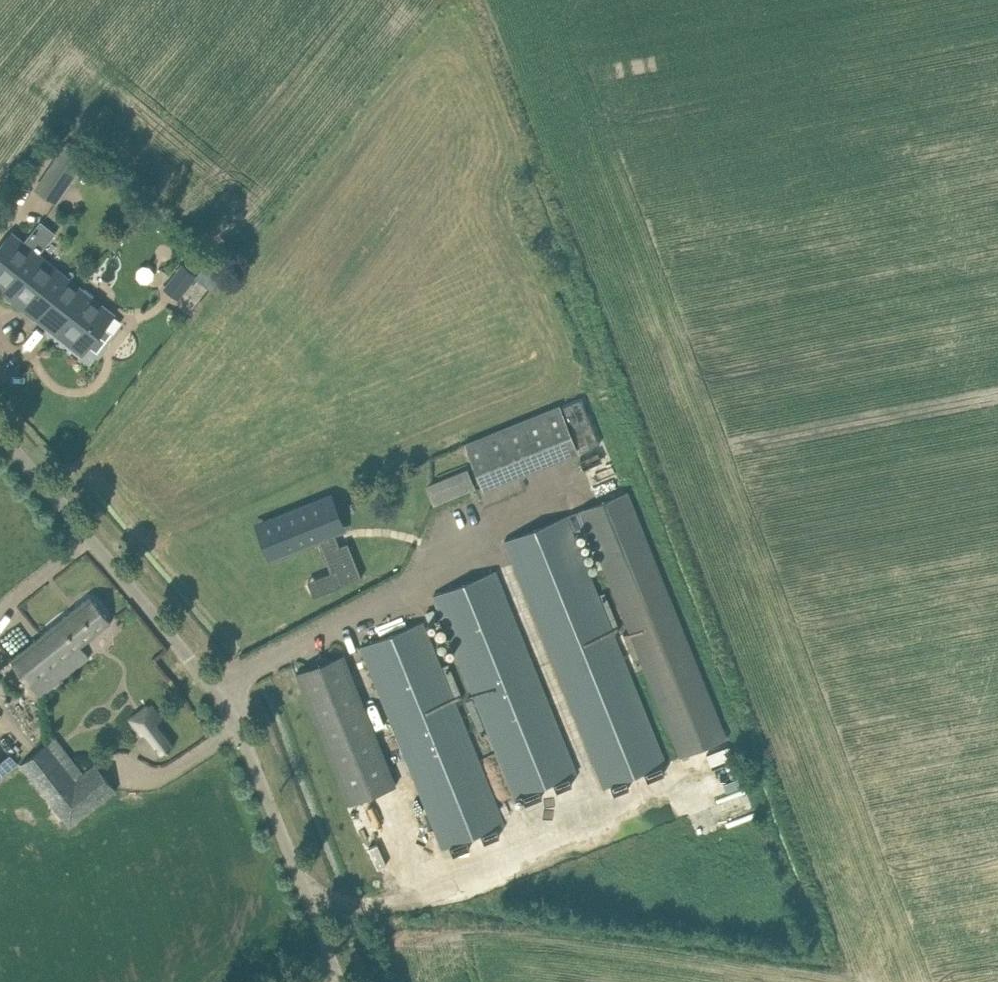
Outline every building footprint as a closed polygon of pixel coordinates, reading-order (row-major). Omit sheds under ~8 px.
[(87,155),(66,142),(48,169),(69,182),(87,155)] [(35,308),(53,322),(49,327),(82,354),(89,345),(97,352),(112,333),(104,326),(114,314),(62,272),(46,259),(39,254),(23,242),(11,232),(0,246),(0,288),(27,310),(30,305),(35,308)] [(183,265),(166,287),(179,297),(196,275),(183,265)] [(466,443),(483,487),(610,438),(593,394),(466,443)] [(467,468),(425,484),(433,504),(475,487),(467,468)] [(576,528),(586,524),(679,755),(726,737),(628,491),(505,540),(603,788),(670,762),(576,528)] [(330,495),(258,524),(268,547),(271,546),(275,554),(271,555),(272,556),(321,537),(326,549),(323,551),(330,571),(335,569),(342,584),(362,576),(348,541),(336,546),(331,533),(343,528),(330,495)] [(577,772),(495,570),(433,594),(515,797),(577,772)] [(111,620),(90,595),(11,659),(41,695),(90,655),(81,645),(111,620)] [(443,848),(504,823),(423,620),(361,645),(443,848)] [(344,653),(296,672),(349,803),(397,784),(344,653)] [(161,755),(175,743),(153,716),(138,727),(161,755)] [(74,778),(47,743),(20,763),(70,827),(117,790),(96,762),(83,772),(74,778)]
